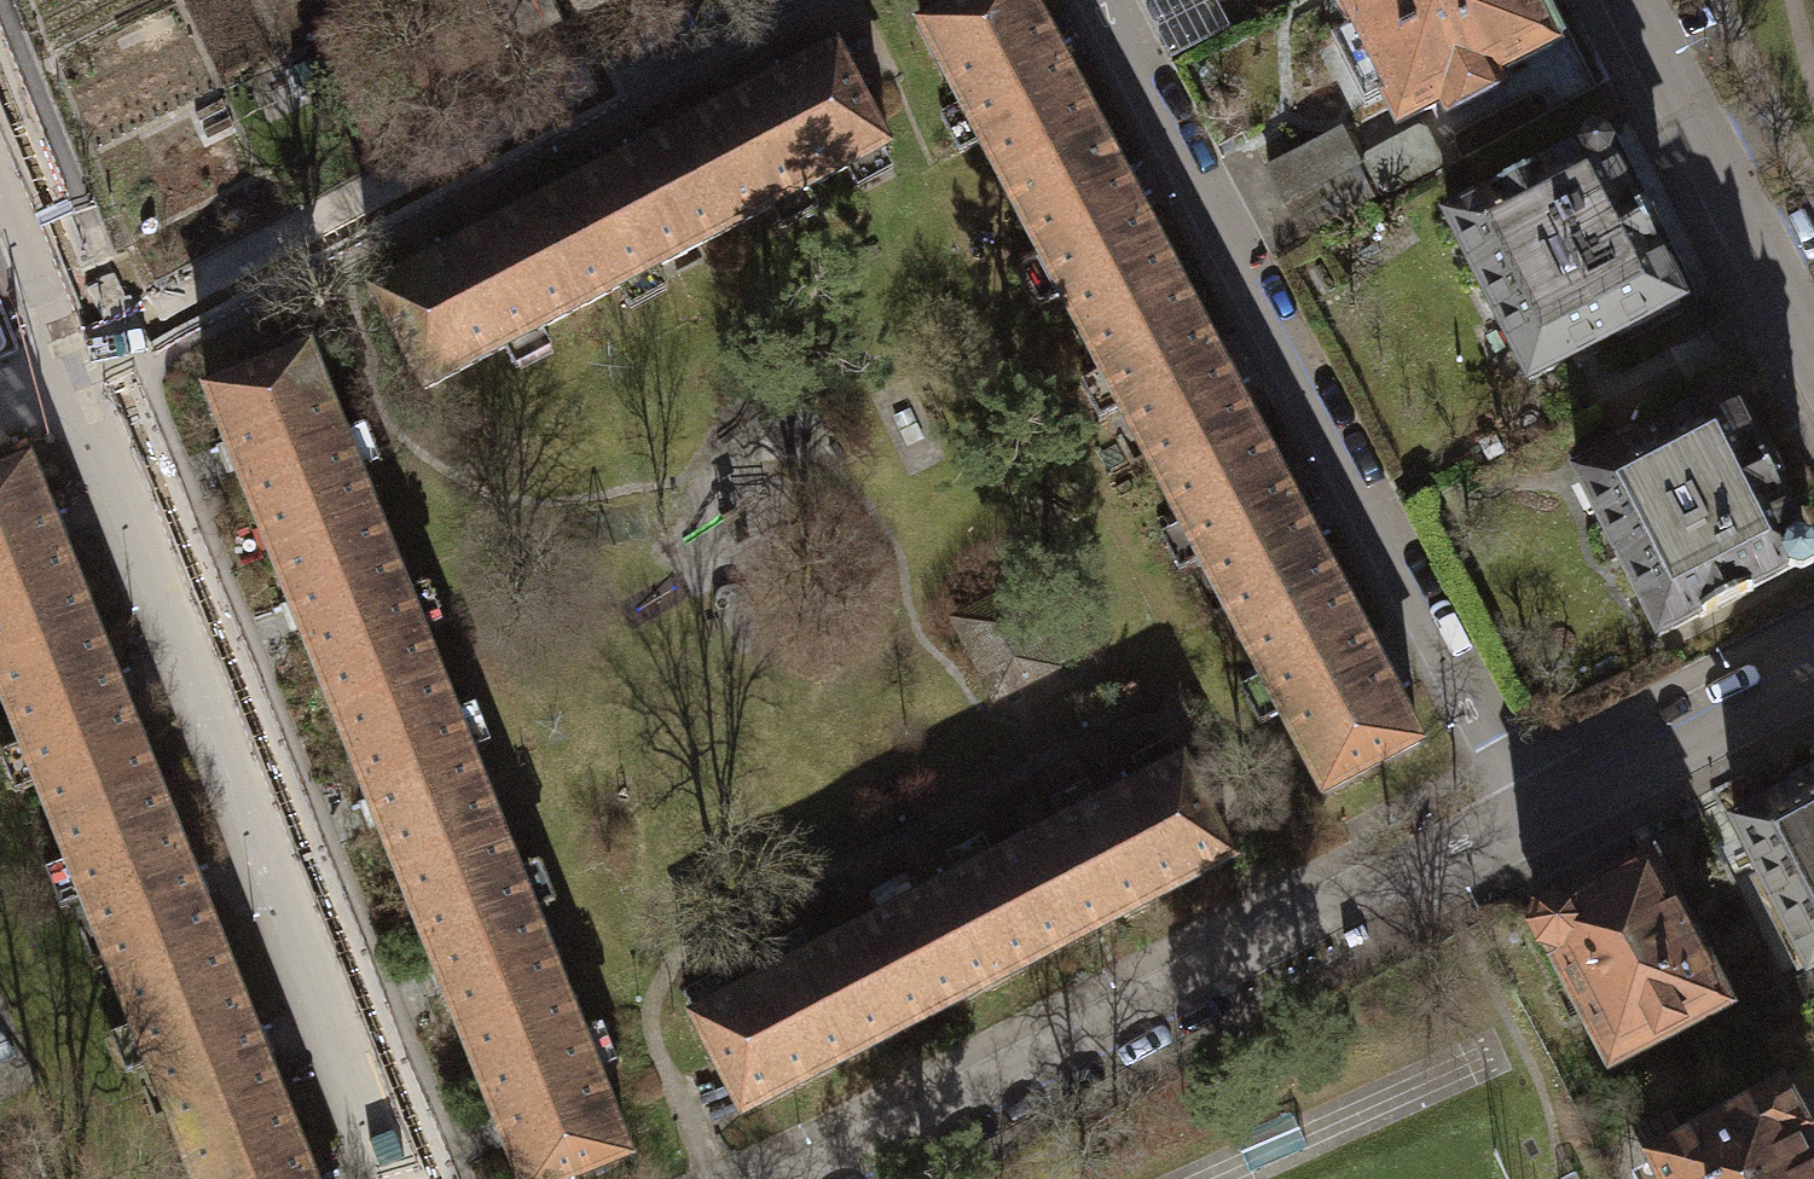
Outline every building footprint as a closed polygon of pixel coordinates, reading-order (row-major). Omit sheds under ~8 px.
[(1002,184),(1099,134),(1028,0),(977,0),(920,30),(1002,184)] [(1345,8),(1342,10),(1400,123),(1442,102),(1448,112),(1497,87),(1492,77),(1563,40),(1543,2),(1532,7),(1528,0),(1340,0),(1345,8)] [(836,52),(682,133),(732,229),(887,148),(836,52)] [(1426,128),(1363,161),(1381,195),(1444,162),(1426,128)] [(580,309),(732,229),(682,133),(529,213),(580,309)] [(1179,286),(1099,134),(1002,184),(1082,336),(1179,286)] [(1334,136),(1269,169),(1285,201),(1350,168),(1334,136)] [(1582,141),(1578,154),(1540,173),(1539,170),(1486,197),(1488,199),(1447,220),(1529,381),(1680,304),(1655,257),(1658,255),(1630,200),(1627,202),(1608,164),(1612,152),(1606,140),(1593,136),(1582,141)] [(425,389),(580,309),(529,213),(375,293),(425,389)] [(1082,336),(1162,488),(1259,438),(1179,286),(1082,336)] [(207,392),(272,555),(373,515),(308,352),(207,392)] [(1576,474),(1659,636),(1700,615),(1701,618),(1753,591),(1751,588),(1788,569),(1802,573),(1813,567),(1813,564),(1813,547),(1811,543),(1798,539),(1778,500),(1782,499),(1754,444),(1751,446),(1727,398),(1576,474)] [(1162,488),(1241,639),(1338,589),(1259,438),(1162,488)] [(92,627),(27,464),(0,475),(0,663),(92,627)] [(436,674),(373,515),(272,555),(335,714),(436,674)] [(1420,745),(1338,589),(1241,639),(1323,795),(1420,745)] [(92,627),(0,663),(0,692),(53,827),(155,787),(92,627)] [(335,714),(399,874),(500,834),(436,674),(335,714)] [(1181,764),(1025,844),(1076,941),(1231,860),(1181,764)] [(1796,787),(1798,791),(1735,823),(1759,870),(1809,970),(1813,967),(1813,778),(1796,787)] [(53,827),(117,987),(219,946),(155,787),(53,827)] [(399,874),(461,1033),(562,993),(500,834),(399,874)] [(1025,844),(846,937),(897,1034),(1076,941),(1025,844)] [(1539,948),(1552,952),(1610,1065),(1725,1005),(1651,863),(1567,906),(1555,902),(1536,912),(1529,930),(1539,948)] [(742,1114),(897,1034),(846,937),(691,1018),(742,1114)] [(117,987),(180,1145),(281,1104),(219,946),(117,987)] [(562,993),(461,1033),(519,1178),(571,1178),(627,1157),(562,993)] [(1650,1158),(1661,1178),(1813,1178),(1791,1136),(1804,1129),(1782,1087),(1650,1158)] [(281,1104),(180,1145),(194,1178),(311,1178),(281,1104)]
